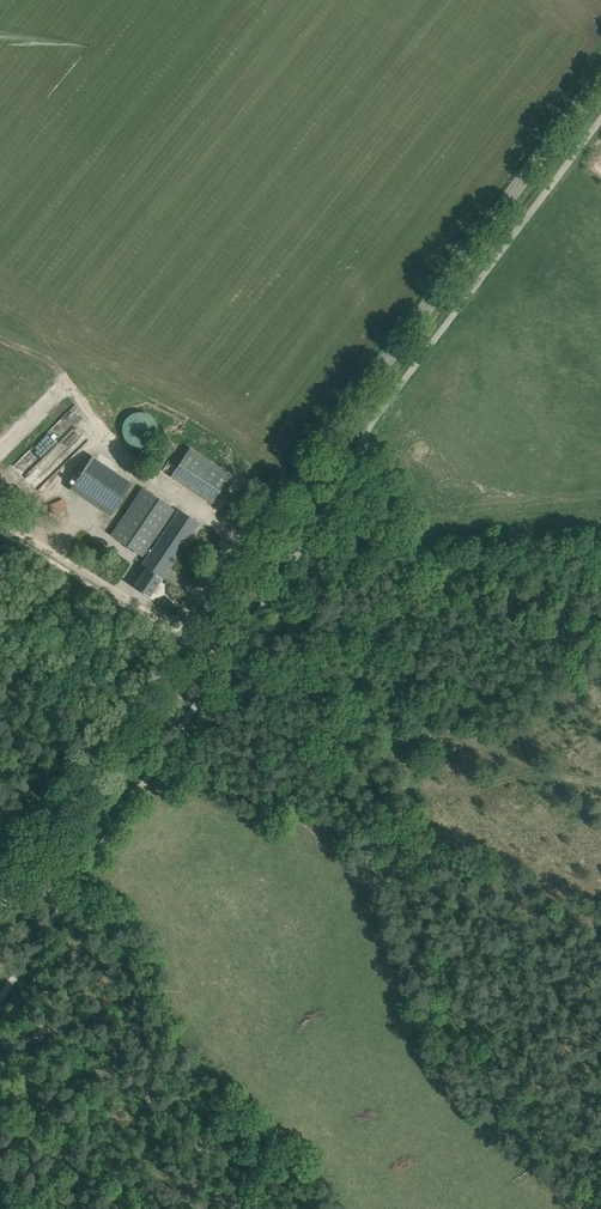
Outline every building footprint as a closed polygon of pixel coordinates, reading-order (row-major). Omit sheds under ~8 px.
[(157,433),(158,429),(156,424),(155,420),(152,417),(149,414),(145,412),(141,412),(136,412),(133,413),(130,415),(127,417),(124,421),(122,423),(122,427),(122,431),(123,436),(126,440),(129,443),(133,446),(139,447),(144,446),(147,445),(152,443),(155,440),(157,435),(157,433)] [(171,476),(213,503),(232,473),(190,447),(171,476)] [(71,489),(110,516),(132,483),(93,457),(71,489)] [(173,509),(143,489),(112,536),(142,556),(145,552),(149,554),(141,565),(146,568),(133,587),(149,598),(162,579),(162,578),(199,523),(179,509),(160,537),(156,535),(173,509)] [(67,508),(63,499),(50,505),(54,514),(67,508)]
